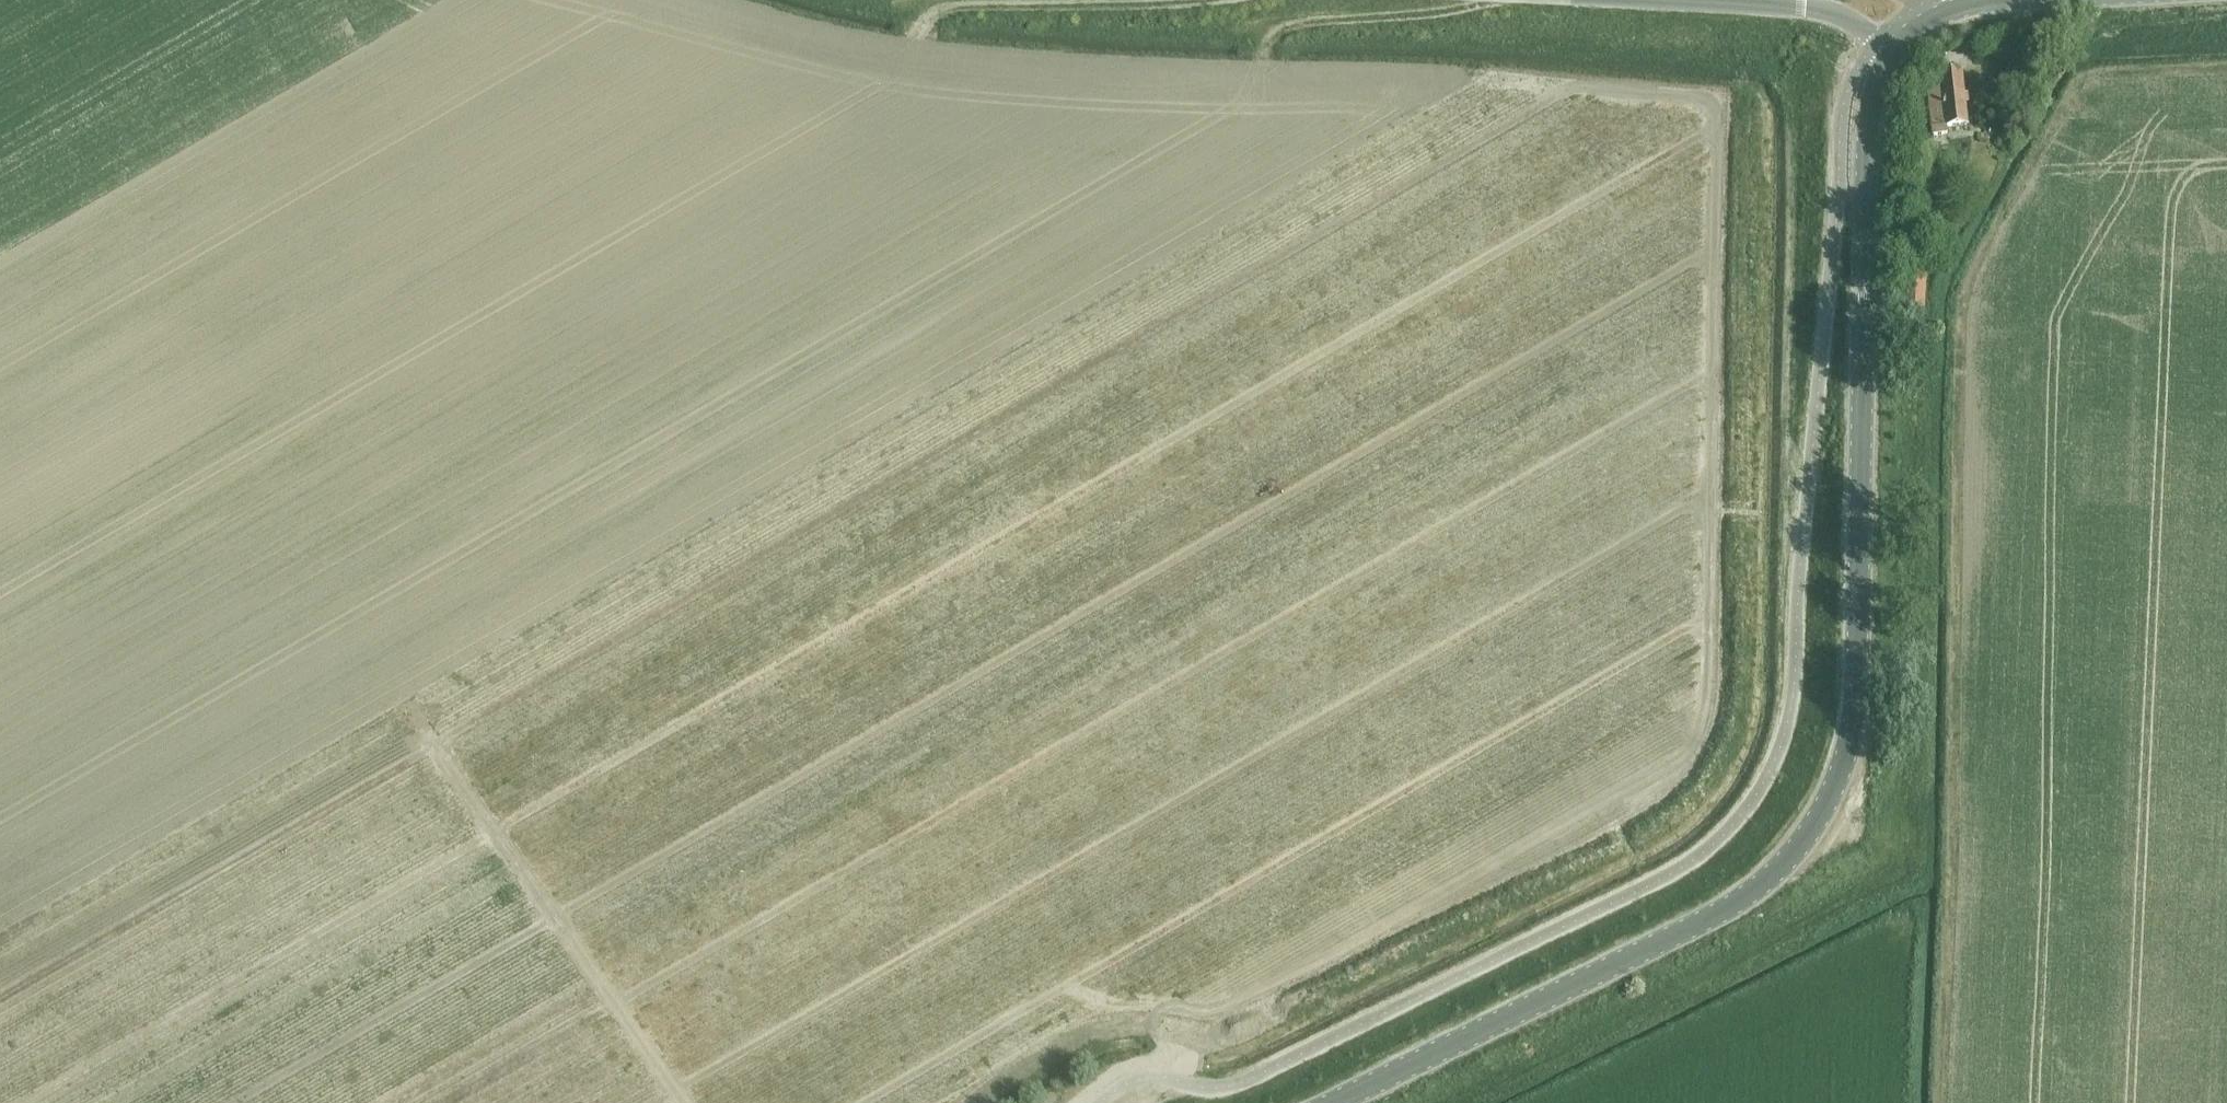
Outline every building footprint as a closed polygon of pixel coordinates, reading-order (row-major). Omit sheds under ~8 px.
[(1933,135),(1947,134),(1946,126),(1967,125),(1963,72),(1927,76),(1931,128),(1933,128),(1933,135)]
